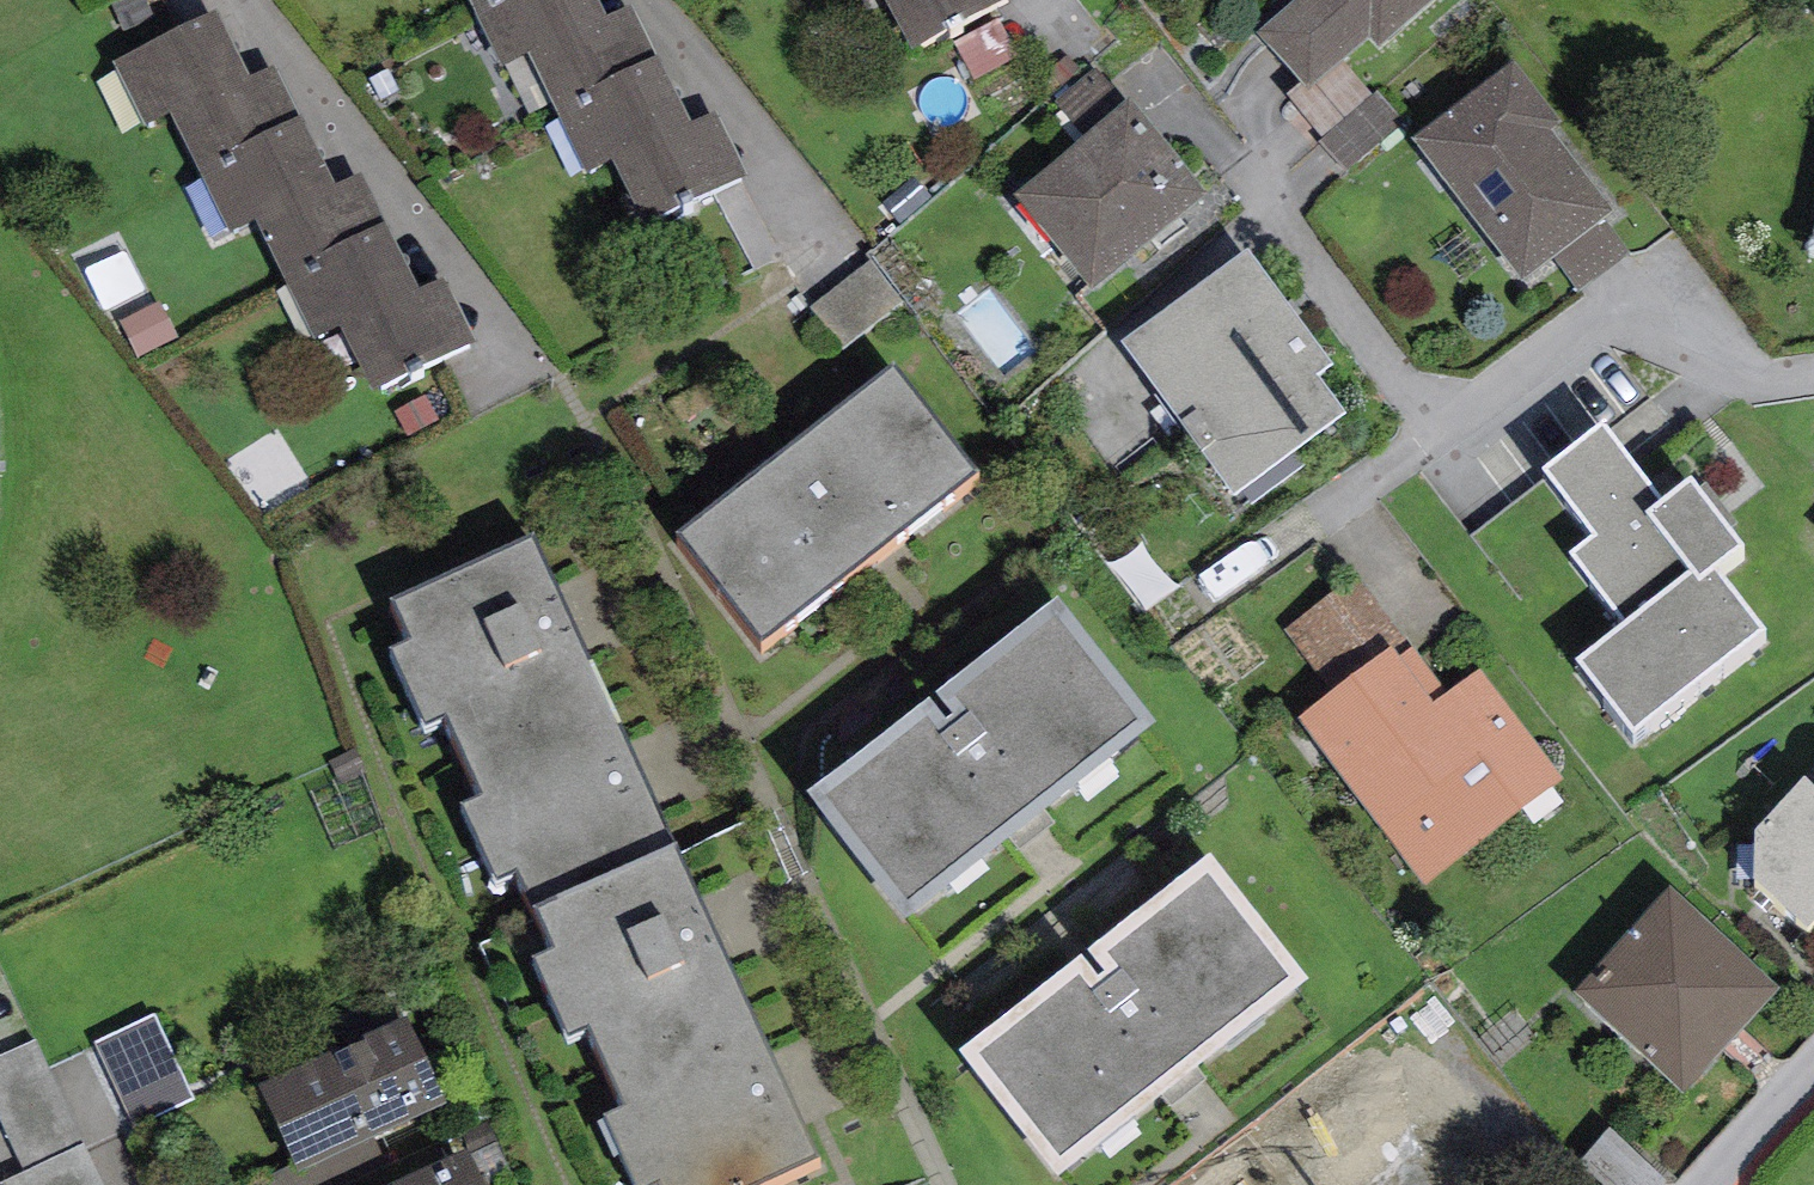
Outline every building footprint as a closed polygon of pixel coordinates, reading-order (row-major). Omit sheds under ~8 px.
[(596,0),(483,0),(471,6),(502,69),(529,56),(558,113),(661,62),(633,6),(605,20),(596,0)] [(912,57),(1013,3),(1012,0),(882,0),(912,57)] [(1258,35),(1302,86),(1309,94),(1344,64),(1372,40),(1379,48),(1435,0),(1299,0),(1258,35)] [(213,14),(108,67),(140,131),(168,117),(197,173),(299,122),(272,68),(247,81),(213,14)] [(692,124),(661,62),(558,113),(590,175),(613,163),(647,229),(750,178),(716,112),(692,124)] [(1372,98),(1344,64),(1309,94),(1302,86),(1276,108),(1311,149),(1321,141),(1372,98)] [(1515,66),(1414,144),(1524,286),(1555,263),(1605,223),(1615,216),(1553,137),(1564,128),(1515,66)] [(1404,126),(1377,93),(1372,98),(1321,141),(1348,173),(1404,126)] [(1208,201),(1130,106),(1015,200),(1092,295),(1208,201)] [(332,186),(299,122),(197,173),(228,236),(255,222),(284,280),(387,229),(359,173),(332,186)] [(1605,223),(1555,263),(1580,294),(1630,255),(1605,223)] [(418,291),(387,229),(284,280),(315,342),(339,330),(373,396),(476,344),(442,278),(418,291)] [(1252,258),(1122,350),(1232,503),(1348,421),(1319,380),(1332,370),(1252,258)] [(160,302),(124,320),(140,353),(177,335),(160,302)] [(895,378),(678,547),(763,654),(979,486),(895,378)] [(1663,498),(1602,419),(1543,465),(1595,532),(1571,550),(1626,620),(1577,658),(1633,730),(1766,628),(1716,564),(1743,543),(1692,477),(1663,498)] [(535,544),(392,608),(409,646),(390,655),(425,733),(447,724),(482,802),(465,810),(499,886),(517,878),(537,919),(677,857),(535,544)] [(1058,607),(814,801),(908,919),(1152,725),(1058,607)] [(1392,653),(1300,722),(1426,889),(1564,785),(1480,674),(1449,697),(1415,651),(1400,663),(1392,653)] [(1806,785),(1754,840),(1754,886),(1807,933),(1813,926),(1813,794),(1806,785)] [(677,857),(537,919),(556,961),(535,970),(566,1040),(588,1030),(626,1117),(602,1127),(628,1184),(783,1184),(817,1170),(677,857)] [(1213,865),(969,1059),(1064,1177),(1307,983),(1213,865)] [(1670,895),(1574,999),(1681,1097),(1777,994),(1670,895)] [(260,1092),(298,1175),(446,1110),(407,1025),(260,1092)] [(0,1059),(0,1119),(26,1173),(82,1148),(34,1043),(0,1059)] [(1,1184),(99,1184),(82,1148),(26,1173),(1,1184)] [(468,1158),(408,1184),(480,1184),(468,1158)]
